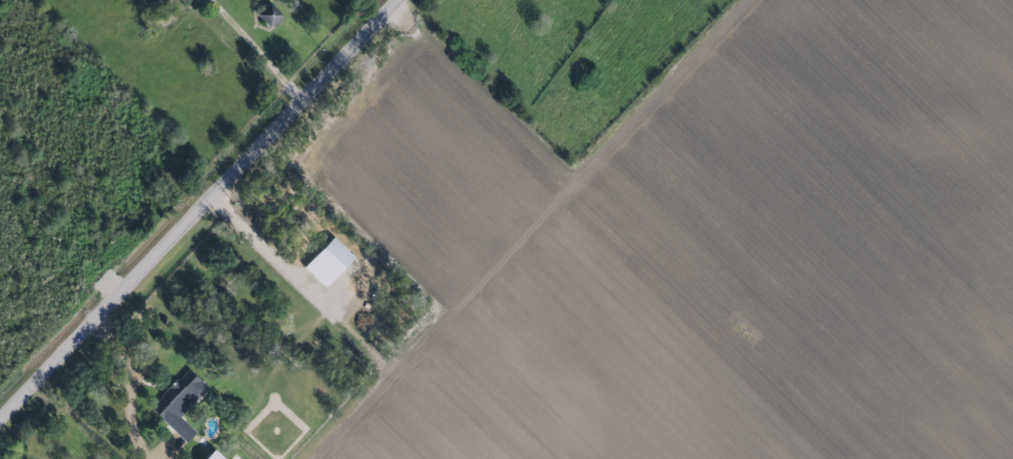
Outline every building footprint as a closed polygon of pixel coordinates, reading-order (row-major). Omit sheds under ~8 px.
[(255,15),(268,29),(281,18),(269,3),(255,15)] [(183,445),(194,434),(178,418),(206,389),(186,370),(147,409),(183,445)] [(210,451),(203,458),(219,458),(210,451)]
